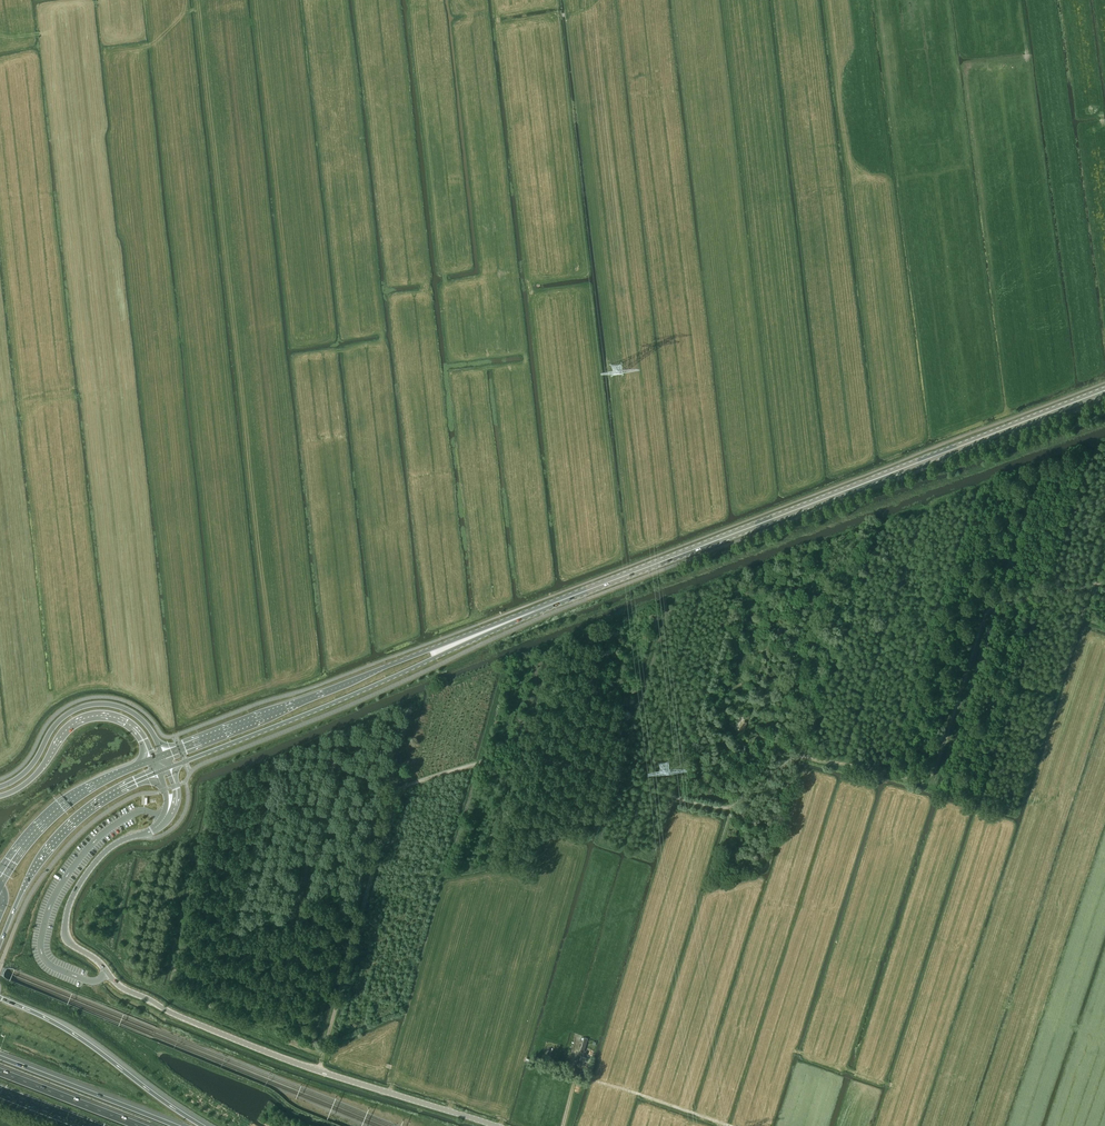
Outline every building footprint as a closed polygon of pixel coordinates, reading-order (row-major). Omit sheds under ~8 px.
[(695,759),(701,761),(703,753),(699,752),(698,755),(696,755),(695,759)] [(578,1066),(588,1069),(589,1064),(579,1060),(578,1066)]
